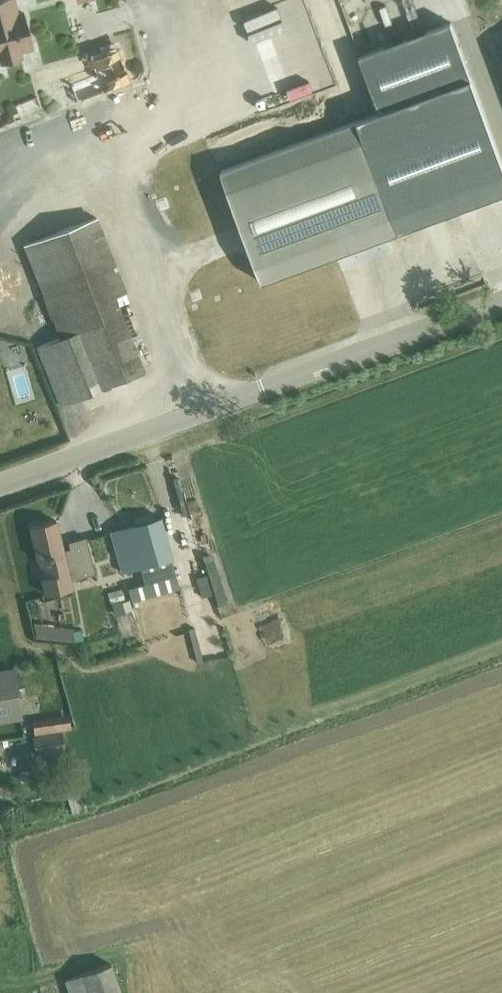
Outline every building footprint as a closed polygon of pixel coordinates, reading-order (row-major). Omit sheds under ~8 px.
[(2,62),(5,61),(9,63),(15,61),(18,61),(20,57),(18,49),(33,45),(24,12),(16,14),(12,0),(0,0),(0,55),(2,62)] [(359,55),(380,112),(373,114),(358,120),(400,232),(501,194),(501,161),(472,79),(450,22),(359,55)] [(95,74),(70,84),(77,102),(131,81),(118,47),(89,59),(95,74)] [(358,120),(221,170),(263,282),(354,249),(387,237),(399,232),(400,232),(358,120)] [(82,328),(36,346),(59,403),(106,386),(82,328)] [(179,588),(176,578),(170,555),(160,515),(109,529),(121,570),(139,565),(144,585),(128,589),(131,601),(179,588)] [(30,525),(46,594),(71,588),(69,579),(95,573),(86,537),(68,541),(69,547),(62,549),(55,520),(30,525)] [(208,574),(197,577),(202,598),(213,595),(208,574)] [(121,588),(108,592),(110,601),(124,597),(121,588)] [(123,601),(112,604),(115,615),(126,612),(123,601)] [(201,655),(229,648),(219,612),(204,616),(191,620),(201,655)] [(39,629),(40,644),(77,643),(77,628),(39,629)] [(0,671),(0,720),(20,717),(13,669),(0,671)] [(67,713),(31,719),(33,734),(70,728),(67,713)] [(38,753),(67,749),(63,731),(34,736),(38,753)] [(65,979),(69,992),(86,992),(80,974),(65,979)]
